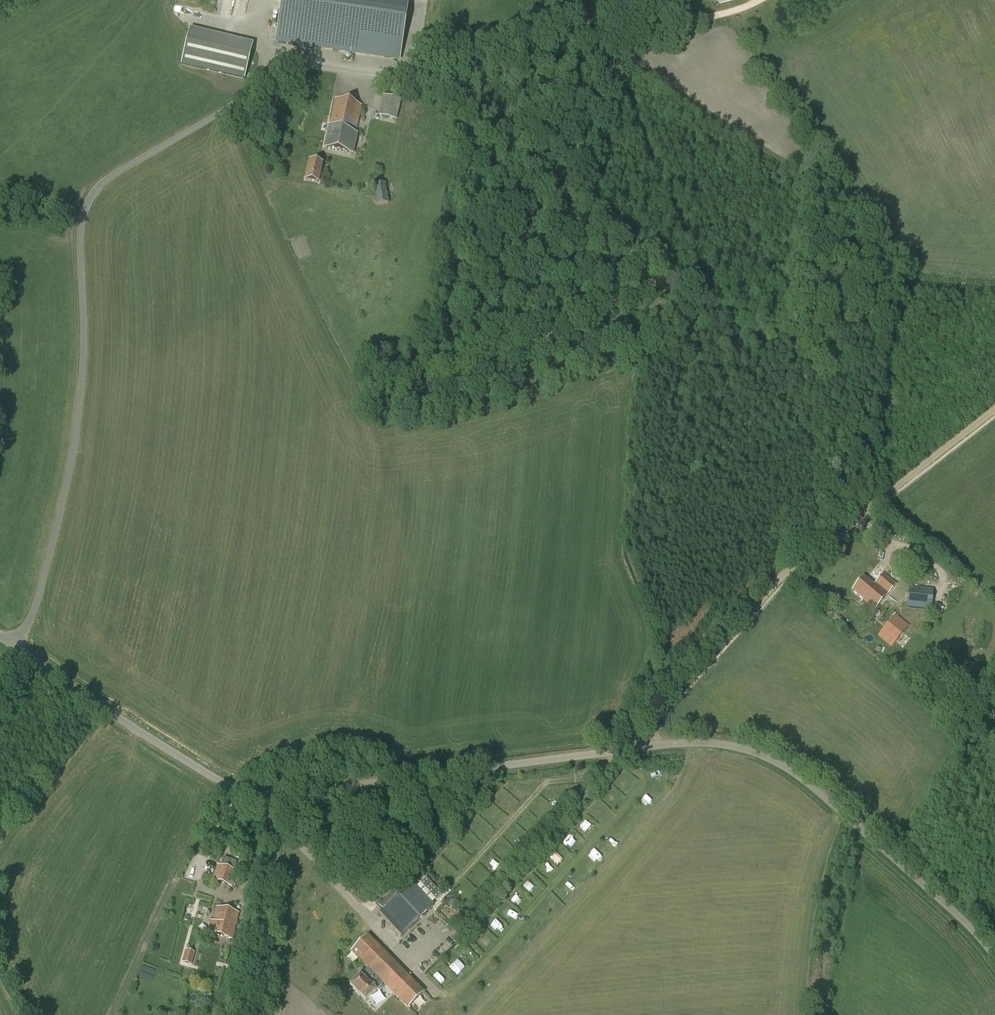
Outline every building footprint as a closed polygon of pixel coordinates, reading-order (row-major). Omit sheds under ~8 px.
[(235,9),(247,11),(248,0),(237,0),(235,9)] [(275,42),(401,61),(410,0),(281,0),(275,42)] [(254,43),(190,28),(181,64),(245,79),(254,43)] [(357,133),(363,106),(338,100),(327,148),(353,154),(358,133),(357,133)] [(394,105),(391,118),(397,119),(400,106),(394,105)] [(323,164),(308,161),(304,181),(319,184),(323,164)] [(373,185),(376,205),(389,203),(386,183),(373,185)] [(874,585),(864,577),(852,591),(863,600),(862,601),(874,611),(893,587),(880,577),(874,585)] [(933,590),(909,587),(906,608),(931,611),(933,590)] [(878,636),(891,646),(908,626),(895,615),(878,636)] [(213,880),(232,887),(237,872),(218,866),(213,880)] [(418,881),(435,898),(439,894),(422,876),(418,881)] [(379,913),(401,937),(434,906),(408,878),(378,905),(383,910),(379,913)] [(211,921),(208,933),(232,940),(238,913),(217,908),(214,922),(211,921)] [(365,1002),(383,984),(408,1008),(424,992),(368,936),(352,952),(368,968),(350,986),(365,1002)] [(185,950),(182,962),(192,965),(195,953),(185,950)]
